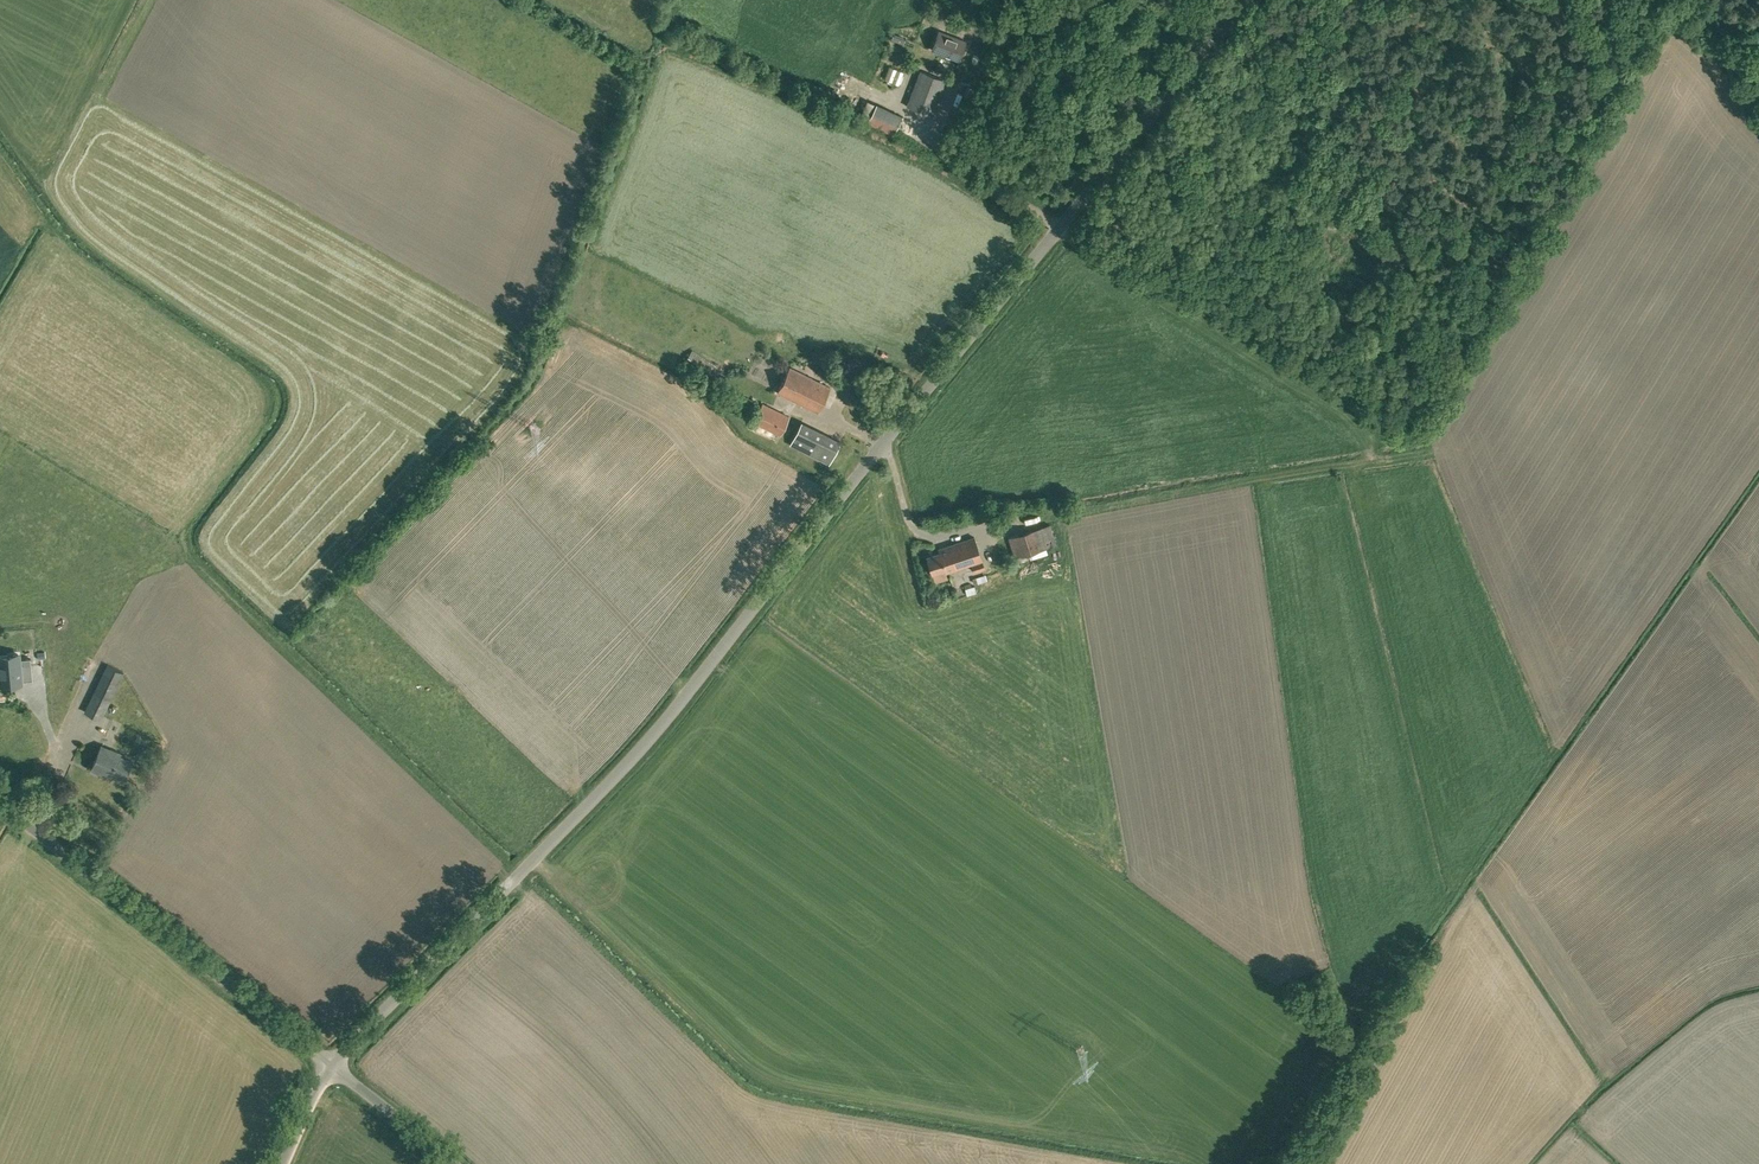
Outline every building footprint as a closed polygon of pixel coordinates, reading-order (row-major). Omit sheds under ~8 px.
[(958,59),(965,40),(939,30),(932,48),(958,59)] [(903,87),(908,71),(895,67),(889,83),(903,87)] [(932,115),(946,79),(920,70),(906,105),(932,115)] [(893,134),(903,116),(876,103),(867,122),(893,134)] [(817,411),(830,386),(789,366),(777,391),(817,411)] [(780,435),(790,416),(762,402),(753,421),(780,435)] [(840,441),(801,421),(790,443),(829,462),(840,441)] [(1002,523),(1017,520),(1015,509),(1001,512),(1002,523)] [(1014,557),(1056,543),(1050,523),(1008,536),(1014,557)] [(974,570),(984,567),(974,536),(938,548),(939,551),(927,556),(932,572),(945,568),(946,572),(972,563),(974,570)] [(967,594),(976,592),(974,585),(965,588),(967,594)] [(14,683),(20,683),(20,681),(19,666),(31,665),(30,658),(18,659),(18,654),(0,655),(0,667),(2,684),(14,683)] [(101,720),(124,672),(107,664),(84,711),(101,720)] [(124,780),(132,761),(120,756),(121,753),(102,745),(91,769),(101,773),(102,771),(124,780)]
